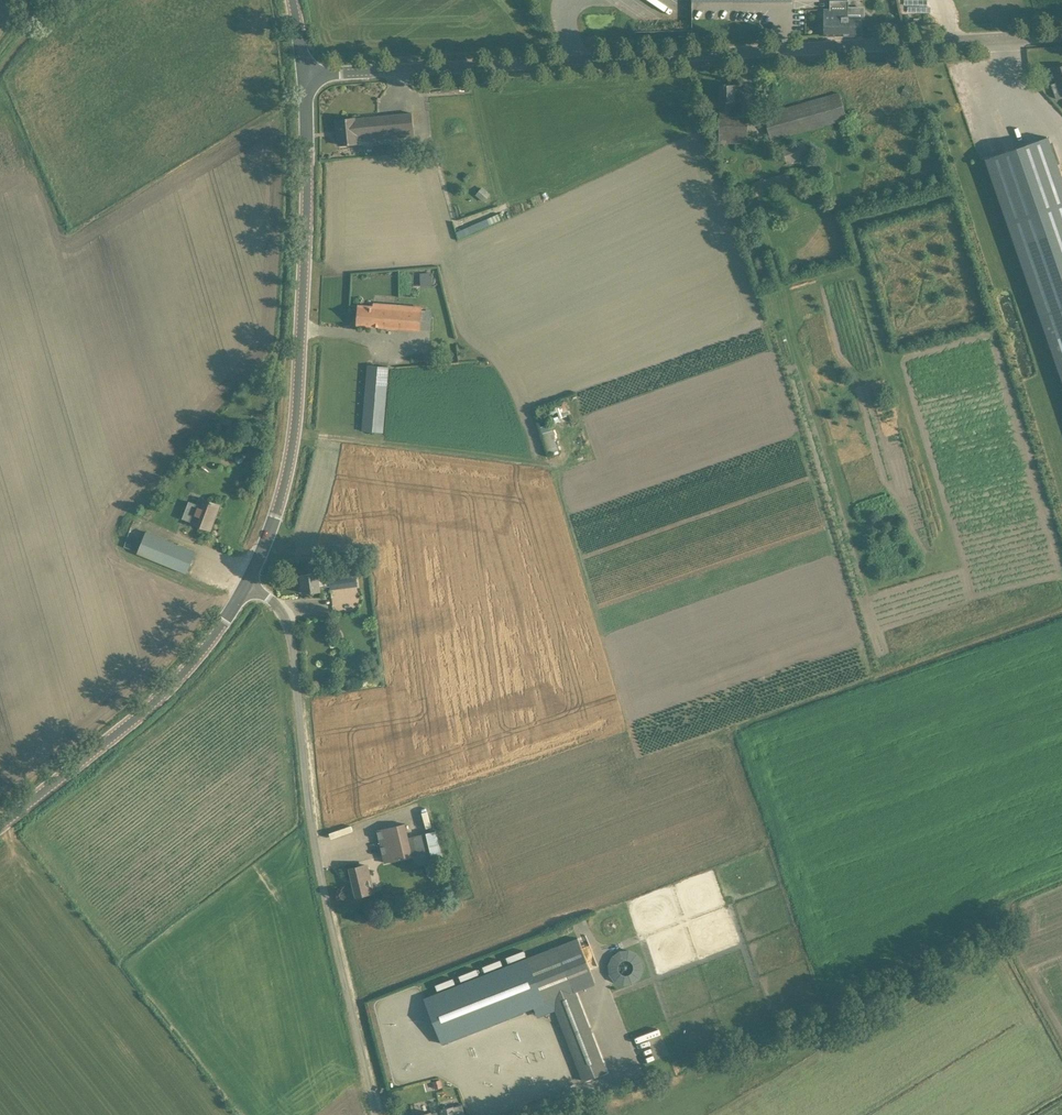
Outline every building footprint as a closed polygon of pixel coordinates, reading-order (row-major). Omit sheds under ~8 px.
[(864,6),(848,6),(848,0),(829,0),(829,8),(824,8),(824,24),(824,35),(861,35),(861,24),(861,19),(865,19),(864,6)] [(1054,92),(1055,96),(1061,94),(1061,96),(1061,66),(1053,69),(1058,84),(1052,87),(1054,92)] [(719,118),(719,134),(748,134),(748,118),(734,118),(734,112),(734,102),(734,84),(720,84),(720,95),(721,118),(719,118)] [(911,89),(905,85),(900,93),(906,97),(911,89)] [(839,94),(768,113),(774,135),(845,116),(839,94)] [(355,118),(337,119),(339,145),(358,143),(357,136),(363,135),(364,140),(415,135),(412,113),(355,118)] [(1055,364),(1061,362),(1061,181),(1046,135),(984,156),(1055,364)] [(490,194),(487,192),(482,187),(476,195),(481,199),(484,202),(490,194)] [(491,217),(489,218),(469,226),(469,228),(471,233),(501,220),(498,214),(493,216),(491,217)] [(432,284),(431,271),(420,272),(421,285),(432,284)] [(367,325),(420,330),(431,331),(432,318),(421,318),(422,308),(384,304),(373,303),(373,306),(358,305),(356,324),(367,325)] [(363,431),(374,431),(383,432),(389,366),(368,365),(363,431)] [(544,431),(549,452),(558,450),(552,429),(544,431)] [(200,497),(198,504),(189,501),(186,509),(195,512),(191,521),(191,522),(211,529),(220,505),(200,497)] [(140,528),(131,551),(187,574),(196,551),(140,528)] [(331,589),(342,588),(358,586),(356,568),(340,570),(329,571),(329,572),(318,574),(318,573),(301,575),(303,593),(320,591),(319,584),(330,583),(331,589)] [(385,862),(395,860),(411,856),(407,838),(404,824),(377,830),(385,862)] [(350,868),(357,896),(374,892),(367,865),(359,867),(359,866),(350,868)] [(556,945),(423,997),(441,1044),(534,1008),(540,1006),(543,1015),(555,1010),(583,1081),(592,1077),(598,1075),(607,1071),(591,1033),(589,1027),(574,992),(576,991),(595,984),(577,937),(556,945)] [(640,949),(609,951),(610,983),(642,981),(640,949)] [(441,1079),(433,1081),(435,1089),(443,1087),(441,1079)] [(418,1114),(457,1114),(454,1106),(441,1109),(442,1111),(433,1113),(431,1112),(418,1114)]
